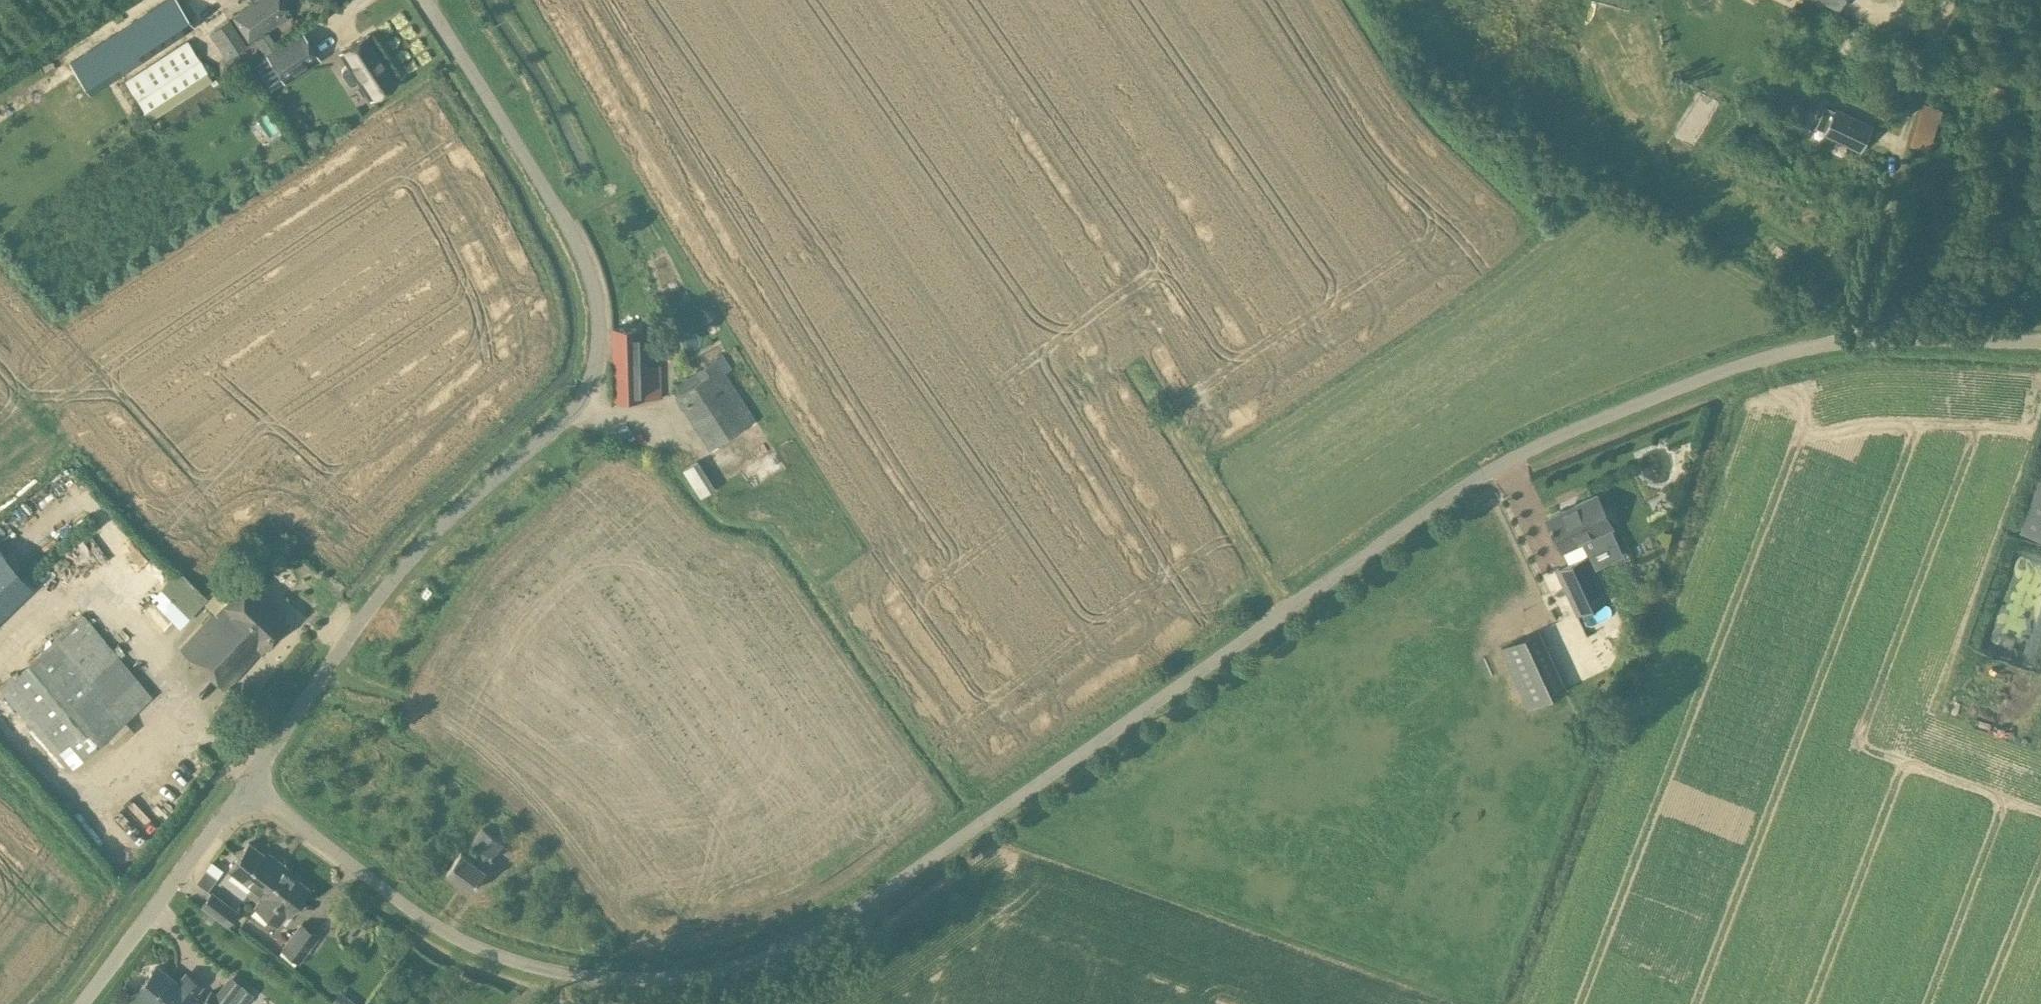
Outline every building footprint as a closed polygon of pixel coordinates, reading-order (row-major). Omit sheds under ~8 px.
[(194,25),(177,0),(163,0),(131,21),(152,53),(194,25)] [(283,0),(258,0),(233,17),(249,41),(292,13),(283,0)] [(1840,9),(1844,0),(1822,0),(1840,9)] [(226,58),(246,44),(229,19),(208,33),(226,58)] [(116,31),(69,61),(90,94),(137,63),(116,31)] [(319,58),(302,31),(268,54),(285,80),(319,58)] [(399,79),(369,33),(341,51),(371,97),(399,79)] [(1836,109),(1825,131),(1862,149),(1873,127),(1836,109)] [(643,326),(614,328),(616,398),(662,396),(661,365),(644,366),(643,326)] [(702,378),(677,395),(711,449),(756,420),(718,358),(697,371),(702,378)] [(705,459),(687,466),(699,496),(717,490),(705,459)] [(2021,531),(2040,538),(2040,473),(2021,531)] [(1547,518),(1562,549),(1569,563),(1557,568),(1578,612),(1610,596),(1590,554),(1618,541),(1612,525),(1597,494),(1547,518)] [(183,649),(224,687),(261,647),(262,648),(286,621),(244,582),(183,649)] [(70,768),(152,697),(84,614),(0,687),(0,688),(70,768)] [(1503,647),(1523,691),(1559,673),(1538,630),(1503,647)] [(447,872),(473,890),(487,870),(486,869),(504,843),(482,828),(473,842),(482,848),(473,861),(461,852),(447,872)] [(258,901),(283,868),(248,843),(229,870),(254,888),(249,894),(258,901)] [(198,881),(212,889),(227,867),(213,858),(198,881)] [(258,901),(254,906),(278,923),(286,912),(289,914),(309,887),(283,868),(258,901)] [(211,894),(203,906),(227,923),(235,912),(211,894)] [(210,914),(206,920),(210,924),(215,918),(210,914)] [(301,925),(283,949),(298,960),(316,935),(301,925)] [(136,992),(151,1003),(188,1003),(193,997),(191,996),(200,985),(187,974),(178,985),(155,967),(136,992)] [(201,1003),(229,1003),(211,990),(201,1003)] [(333,1003),(362,1003),(341,990),(332,1003),(333,1003)]
